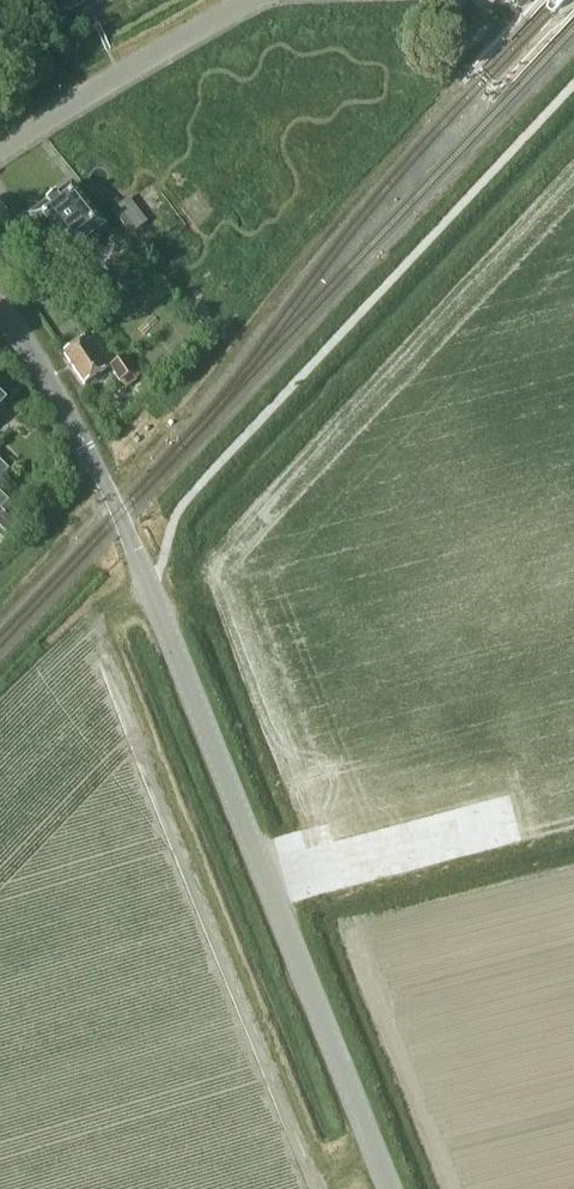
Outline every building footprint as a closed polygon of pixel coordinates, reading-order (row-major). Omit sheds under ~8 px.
[(64,14),(95,0),(58,0),(64,14)] [(528,0),(512,0),(520,8),(528,0)] [(28,219),(51,247),(62,261),(104,227),(70,186),(28,219)] [(111,211),(130,236),(147,222),(128,198),(111,211)] [(91,304),(105,291),(89,273),(75,286),(91,304)] [(111,365),(89,334),(63,352),(85,383),(111,365)] [(135,371),(125,357),(112,366),(110,367),(120,382),(135,371)] [(8,470),(0,462),(0,479),(8,470)] [(8,536),(17,527),(0,510),(9,502),(0,493),(0,529),(8,536)]
